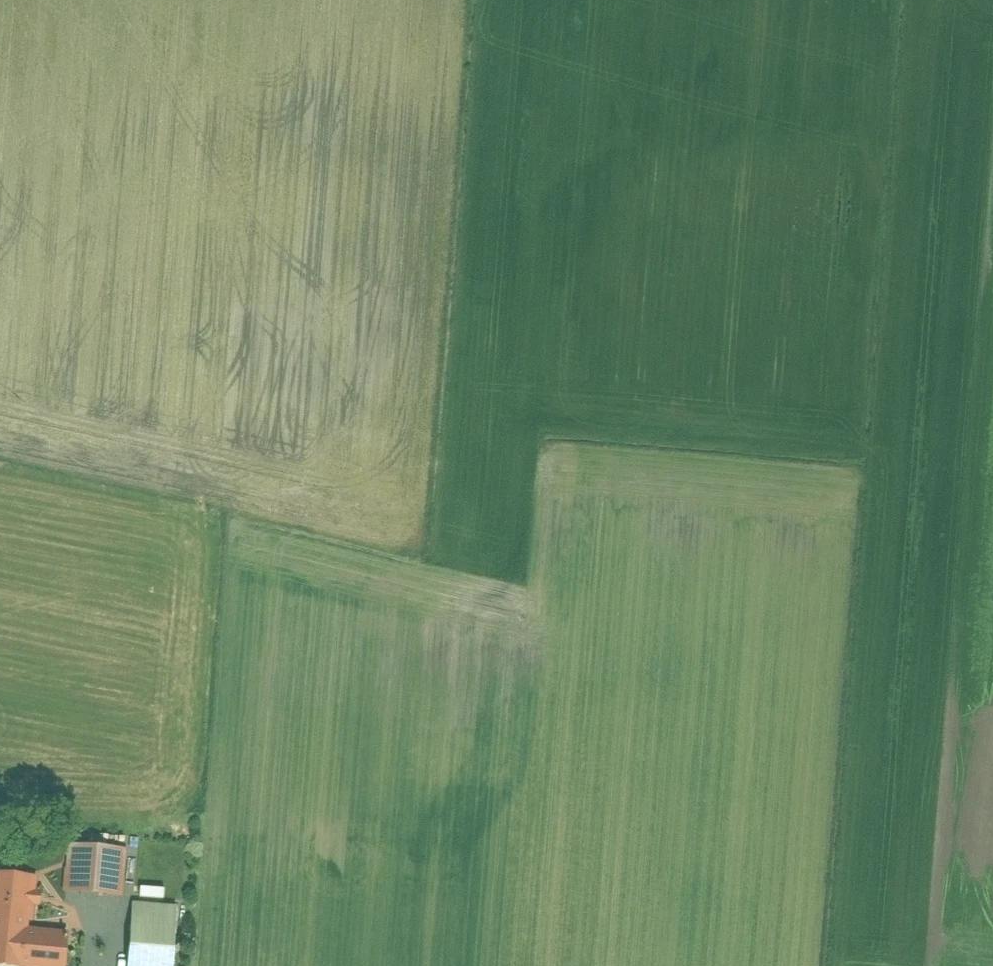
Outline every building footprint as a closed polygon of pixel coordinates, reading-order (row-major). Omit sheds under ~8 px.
[(125,851),(69,847),(66,889),(121,893),(125,851)] [(69,933),(33,929),(38,880),(0,876),(0,965),(65,965),(69,933)] [(132,907),(127,965),(169,965),(174,911),(132,907)]
